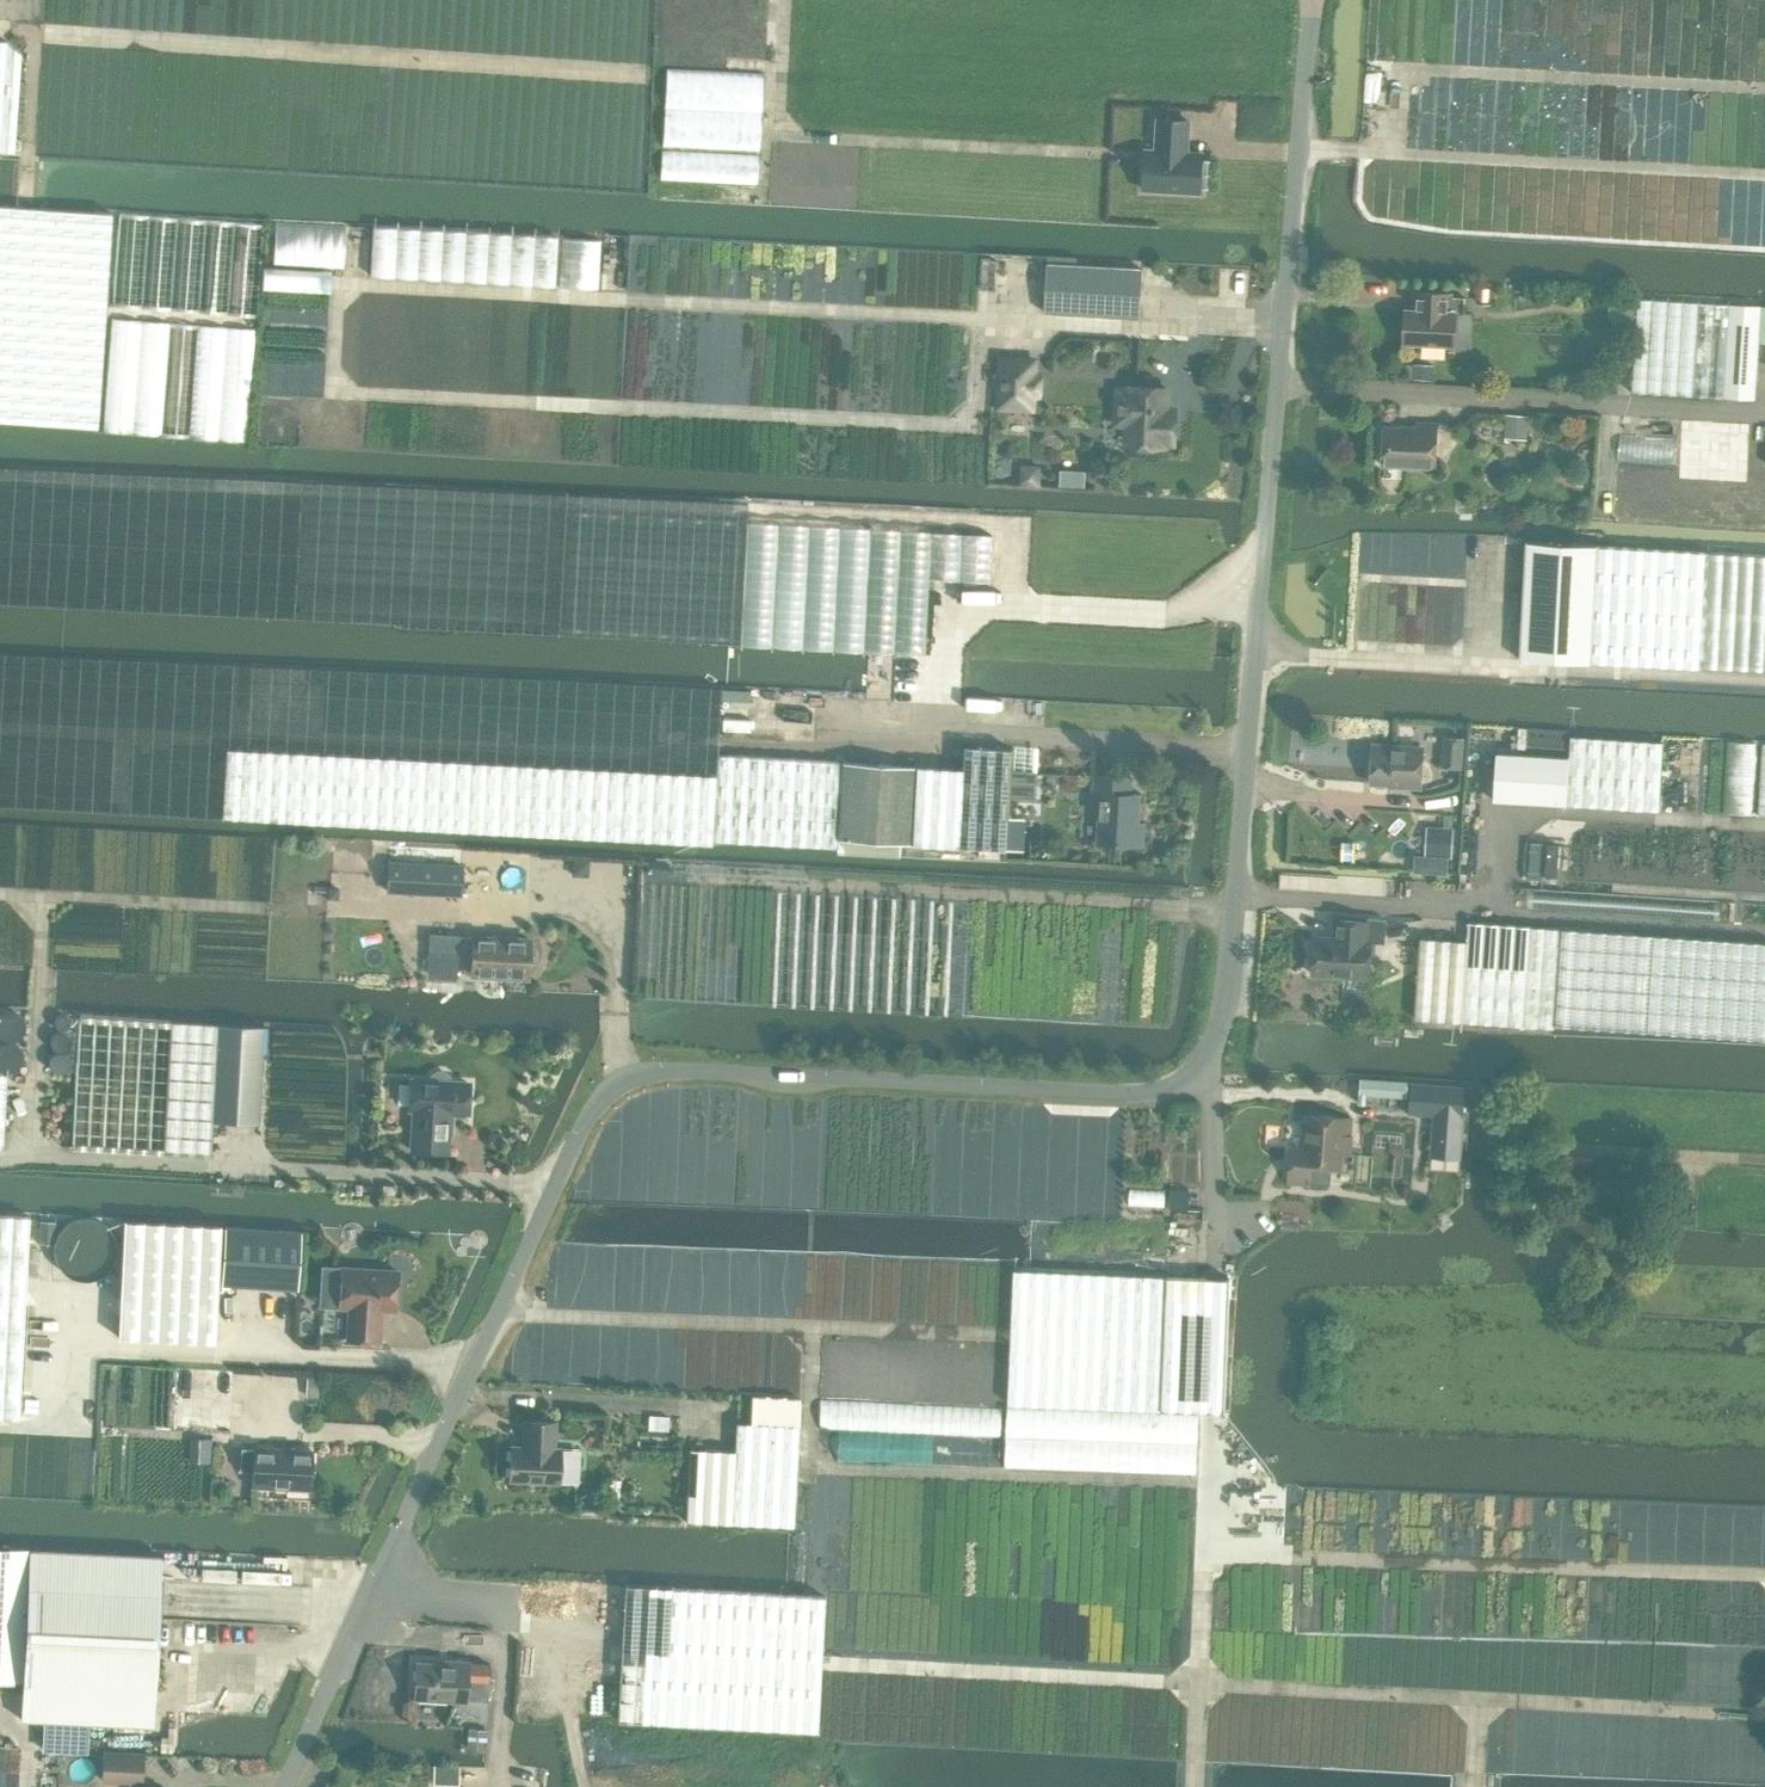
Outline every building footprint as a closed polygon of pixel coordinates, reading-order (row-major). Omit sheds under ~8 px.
[(20,52),(5,39),(0,39),(0,149),(14,150),(20,52)] [(1188,142),(1189,120),(1158,119),(1156,150),(1146,149),(1144,189),(1200,192),(1202,153),(1184,152),(1185,142),(1188,142)] [(111,213),(0,206),(0,420),(96,426),(111,213)] [(1140,316),(1143,269),(1047,263),(1045,311),(1140,316)] [(1479,286),(1478,301),(1491,302),(1491,287),(1479,286)] [(1401,327),(1404,332),(1404,342),(1454,345),(1456,313),(1464,313),(1465,297),(1452,296),(1452,293),(1418,291),(1417,309),(1406,308),(1405,316),(1402,321),(1401,327)] [(1608,312),(1615,326),(1629,327),(1634,321),(1635,296),(1610,295),(1608,312)] [(1632,391),(1755,398),(1758,341),(1764,341),(1764,305),(1761,305),(1638,298),(1632,391)] [(1002,354),(999,405),(1032,407),(1033,393),(1041,394),(1042,374),(1034,374),(1035,356),(1002,354)] [(1414,363),(1414,378),(1433,379),(1434,364),(1414,363)] [(1166,408),(1167,387),(1130,385),(1130,390),(1118,389),(1116,418),(1121,423),(1128,423),(1126,445),(1163,447),(1164,442),(1175,442),(1177,409),(1166,408)] [(1506,412),(1504,437),(1527,439),(1529,414),(1506,412)] [(1435,467),(1437,423),(1418,422),(1417,428),(1384,426),(1382,464),(1435,467)] [(1022,466),(1022,483),(1038,483),(1039,466),(1022,466)] [(729,639),(736,520),(565,511),(558,630),(729,639)] [(954,655),(961,533),(748,521),(741,644),(954,655)] [(1519,658),(1591,662),(1598,545),(1525,541),(1519,658)] [(968,544),(967,563),(986,564),(987,545),(968,544)] [(1598,545),(1591,662),(1700,667),(1700,666),(1764,669),(1764,554),(1706,551),(1598,545)] [(1659,809),(1663,741),(1571,735),(1569,756),(1497,752),(1494,799),(1659,809)] [(1460,766),(1462,738),(1445,737),(1443,765),(1460,766)] [(717,771),(228,743),(225,812),(836,847),(836,839),(1003,848),(1007,789),(1008,771),(1009,748),(963,745),(961,768),(914,766),(841,761),(718,754),(717,771)] [(1421,785),(1423,747),(1373,744),(1370,782),(1421,785)] [(1008,771),(1007,789),(1029,791),(1030,773),(1008,771)] [(1142,844),(1143,822),(1138,822),(1139,793),(1131,793),(1131,777),(1096,775),(1095,792),(1101,793),(1098,842),(1142,844)] [(1431,827),(1429,855),(1450,857),(1452,829),(1431,827)] [(1530,842),(1527,877),(1542,878),(1544,843),(1530,842)] [(1545,844),(1543,875),(1556,876),(1558,845),(1545,844)] [(462,896),(464,863),(388,859),(386,892),(462,896)] [(1315,935),(1312,973),(1367,977),(1370,940),(1382,940),(1384,921),(1335,917),(1334,937),(1315,935)] [(1415,1017),(1554,1027),(1554,1023),(1764,1038),(1764,943),(1468,922),(1466,940),(1421,937),(1415,1017)] [(458,950),(459,935),(429,933),(429,948),(458,950)] [(528,977),(529,938),(473,936),(471,975),(528,977)] [(258,1123),(264,1026),(218,1024),(218,1023),(79,1015),(71,1147),(210,1155),(212,1120),(258,1123)] [(450,1082),(449,1078),(448,1075),(445,1073),(442,1071),(439,1071),(436,1072),(433,1074),(430,1077),(429,1081),(410,1079),(408,1108),(420,1109),(418,1129),(412,1129),(410,1149),(447,1151),(449,1113),(463,1114),(463,1111),(468,1112),(469,1083),(450,1082)] [(1360,1077),(1358,1102),(1364,1102),(1365,1092),(1377,1093),(1377,1078),(1360,1077)] [(1463,1117),(1465,1085),(1411,1081),(1408,1113),(1433,1115),(1431,1146),(1461,1148),(1464,1117),(1463,1117)] [(1351,1145),(1352,1135),(1350,1135),(1351,1117),(1308,1114),(1305,1149),(1291,1148),(1288,1181),(1310,1182),(1312,1165),(1340,1167),(1341,1153),(1349,1154),(1349,1145),(1351,1145)] [(1445,1157),(1442,1178),(1453,1179),(1455,1159),(1445,1157)] [(1534,1160),(1532,1174),(1545,1175),(1547,1161),(1534,1160)] [(394,1196),(395,1185),(383,1184),(382,1196),(394,1196)] [(0,1214),(0,1417),(19,1418),(29,1216),(0,1214)] [(53,1244),(55,1221),(40,1220),(39,1243),(53,1244)] [(215,1342),(221,1224),(123,1220),(117,1337),(215,1342)] [(297,1288),(301,1231),(225,1226),(221,1283),(297,1288)] [(395,1310),(398,1270),(342,1267),(339,1306),(349,1307),(348,1338),(379,1340),(380,1309),(395,1310)] [(1225,1412),(1230,1278),(1014,1269),(1008,1403),(1225,1412)] [(176,1366),(173,1428),(230,1431),(233,1369),(176,1366)] [(554,1447),(556,1421),(524,1419),(522,1446),(511,1445),(509,1479),(559,1482),(560,1448),(554,1447)] [(793,1524),(798,1425),(736,1422),(734,1450),(731,1521),(793,1524)] [(211,1462),(212,1438),(190,1437),(189,1461),(211,1462)] [(311,1450),(254,1447),(254,1449),(241,1449),(241,1470),(253,1470),(252,1485),(310,1488),(311,1450)] [(731,1521),(734,1450),(689,1448),(686,1519),(731,1521)] [(27,1548),(0,1546),(0,1680),(20,1681),(27,1548)] [(27,1548),(20,1681),(18,1718),(153,1724),(161,1554),(27,1548)] [(817,1730),(824,1595),(625,1584),(617,1719),(817,1730)] [(465,1699),(467,1662),(446,1661),(446,1664),(417,1662),(414,1696),(465,1699)] [(468,1725),(467,1726),(466,1746),(486,1747),(487,1728),(487,1726),(488,1709),(469,1708),(468,1725)] [(141,1786),(143,1751),(102,1749),(101,1780),(129,1782),(128,1786),(144,1786),(141,1786)] [(433,1765),(433,1781),(457,1782),(457,1766),(433,1765)]
